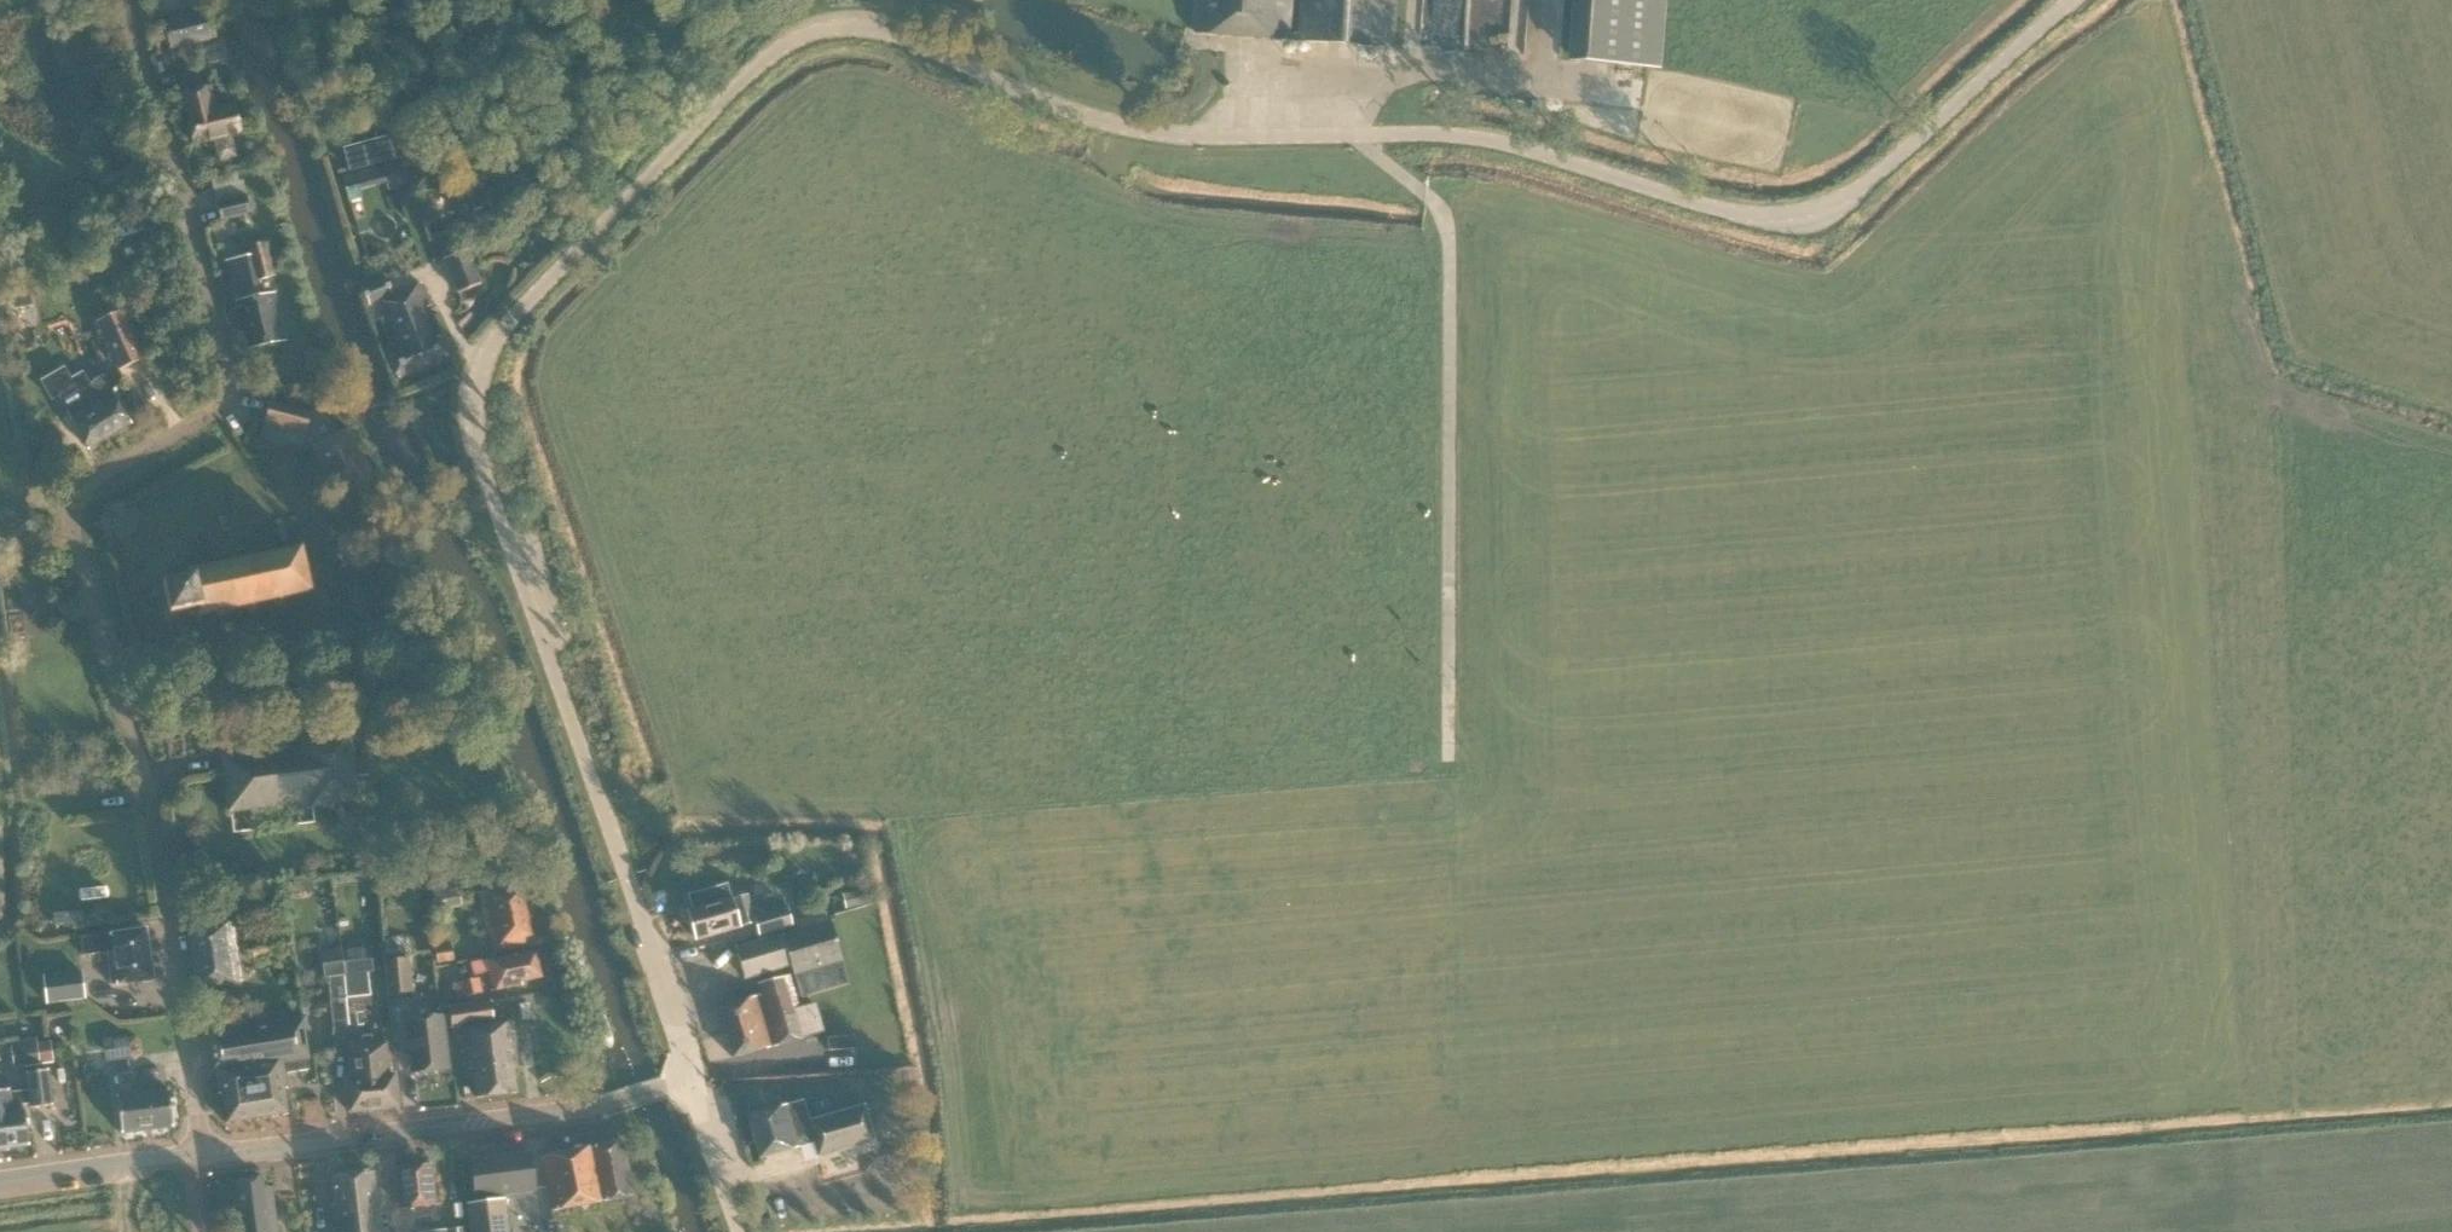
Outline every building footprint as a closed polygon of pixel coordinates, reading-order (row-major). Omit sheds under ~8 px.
[(1348,46),(1393,49),(1396,0),(1297,0),(1294,30),(1287,30),(1290,0),(1199,0),(1197,35),(1348,46)] [(1570,61),(1662,68),(1667,0),(1574,0),(1570,61)] [(163,21),(170,50),(209,41),(202,11),(163,21)] [(214,111),(208,88),(180,94),(193,146),(231,136),(230,130),(239,128),(234,106),(214,111)] [(396,160),(390,136),(362,143),(368,167),(396,160)] [(408,185),(401,163),(343,181),(349,202),(362,198),(360,190),(385,183),(387,191),(408,185)] [(250,213),(245,196),(216,204),(221,221),(250,213)] [(261,297),(257,280),(274,276),(266,243),(248,247),(250,257),(226,263),(246,349),(284,341),(273,295),(261,297)] [(445,259),(458,291),(481,282),(469,250),(445,259)] [(391,296),(386,284),(384,279),(363,288),(370,305),(373,303),(393,353),(388,355),(397,380),(446,360),(436,335),(434,336),(423,309),(428,307),(419,284),(391,296)] [(13,301),(18,323),(33,320),(28,298),(15,301),(13,301)] [(126,320),(122,311),(95,323),(117,371),(144,359),(141,352),(149,349),(134,316),(126,320)] [(108,387),(101,376),(77,391),(84,402),(67,413),(87,449),(130,423),(109,386),(108,387)] [(293,431),(305,434),(312,411),(270,400),(261,436),(290,444),(293,431)] [(372,478),(347,429),(311,447),(336,496),(372,478)] [(302,547),(299,548),(299,549),(273,555),(272,549),(266,550),(267,555),(243,560),(243,559),(240,559),(240,560),(213,566),(210,566),(210,567),(193,571),(190,568),(187,571),(190,573),(191,576),(160,583),(167,617),(198,611),(198,612),(196,617),(200,619),(202,614),(218,611),(219,616),(224,615),(223,609),(248,604),(249,609),(255,608),(254,603),(276,598),(277,603),(283,602),(282,596),(305,591),(305,593),(312,591),(312,588),(310,589),(306,570),(307,569),(306,566),(305,567),(301,550),(303,550),(302,547)] [(351,760),(347,736),(301,742),(302,747),(221,757),(228,812),(309,802),(310,807),(356,801),(353,777),(368,775),(365,758),(351,760)] [(429,833),(415,835),(417,850),(431,848),(429,833)] [(313,882),(291,884),(292,895),(314,893),(313,882)] [(511,892),(510,886),(479,893),(492,952),(524,944),(522,938),(530,937),(519,891),(511,892)] [(861,890),(841,895),(845,910),(865,905),(861,890)] [(461,906),(458,891),(432,898),(436,912),(461,906)] [(752,917),(746,896),(731,900),(730,898),(686,911),(695,941),(754,924),(758,937),(792,928),(783,897),(760,904),(762,914),(752,917)] [(83,912),(52,914),(53,926),(83,924),(83,912)] [(347,918),(338,918),(338,928),(348,927),(347,918)] [(846,977),(830,921),(735,949),(744,979),(790,966),(800,998),(847,985),(846,977)] [(241,982),(232,923),(188,930),(197,989),(241,982)] [(82,956),(106,953),(110,986),(152,980),(145,929),(104,935),(104,934),(79,938),(82,956)] [(434,944),(438,965),(453,963),(450,942),(434,944)] [(345,976),(348,998),(369,995),(367,973),(372,972),(369,945),(342,948),(345,976)] [(345,976),(342,948),(322,950),(325,978),(327,978),(345,976)] [(540,978),(534,954),(515,959),(515,956),(486,963),(485,960),(469,964),(472,976),(488,972),(493,991),(521,985),(520,982),(540,978)] [(386,997),(410,995),(408,962),(384,964),(386,997)] [(42,975),(46,1003),(84,999),(81,971),(42,975)] [(348,998),(345,976),(327,978),(333,1027),(351,1025),(348,998)] [(797,1008),(789,976),(767,982),(770,993),(717,1008),(732,1059),(801,1039),(793,1010),(797,1008)] [(481,994),(478,979),(461,983),(464,998),(481,994)] [(517,1063),(512,1021),(493,1024),(490,1003),(448,1008),(451,1029),(460,1027),(466,1070),(472,1069),(476,1099),(516,1094),(512,1063),(517,1063)] [(284,1074),(310,1069),(300,1009),(202,1026),(210,1074),(214,1074),(217,1095),(221,1094),(225,1124),(247,1121),(248,1121),(274,1117),(288,1114),(284,1089),(286,1089),(284,1074)] [(447,1070),(441,1016),(406,1020),(412,1074),(447,1070)] [(854,1049),(853,1036),(826,1038),(827,1051),(854,1049)] [(105,1062),(130,1059),(127,1037),(102,1040),(105,1062)] [(366,1041),(373,1111),(397,1108),(393,1076),(388,1076),(384,1040),(366,1041)] [(348,1113),(373,1111),(366,1041),(347,1043),(350,1080),(345,1080),(348,1113)] [(40,1065),(37,1043),(11,1046),(14,1069),(40,1065)] [(47,1070),(26,1073),(28,1091),(8,1093),(8,1090),(0,1091),(0,1149),(29,1146),(24,1110),(22,1110),(21,1105),(30,1104),(30,1109),(52,1106),(47,1070)] [(167,1090),(134,1094),(132,1073),(116,1075),(119,1096),(115,1097),(120,1134),(172,1127),(167,1090)] [(808,1122),(802,1101),(779,1107),(746,1116),(759,1159),(813,1143),(817,1157),(871,1143),(862,1108),(808,1122)] [(576,1218),(574,1207),(632,1196),(621,1142),(542,1157),(551,1211),(553,1211),(555,1221),(576,1218)] [(534,1190),(530,1154),(471,1161),(475,1197),(534,1190)] [(398,1167),(402,1208),(436,1204),(432,1164),(398,1167)] [(372,1172),(331,1176),(334,1205),(331,1206),(334,1231),(387,1231),(385,1215),(381,1216),(379,1200),(376,1201),(372,1172)] [(261,1179),(236,1183),(239,1208),(233,1209),(236,1231),(277,1231),(271,1189),(262,1190),(261,1179)] [(503,1199),(466,1204),(470,1231),(507,1231),(503,1199)]
